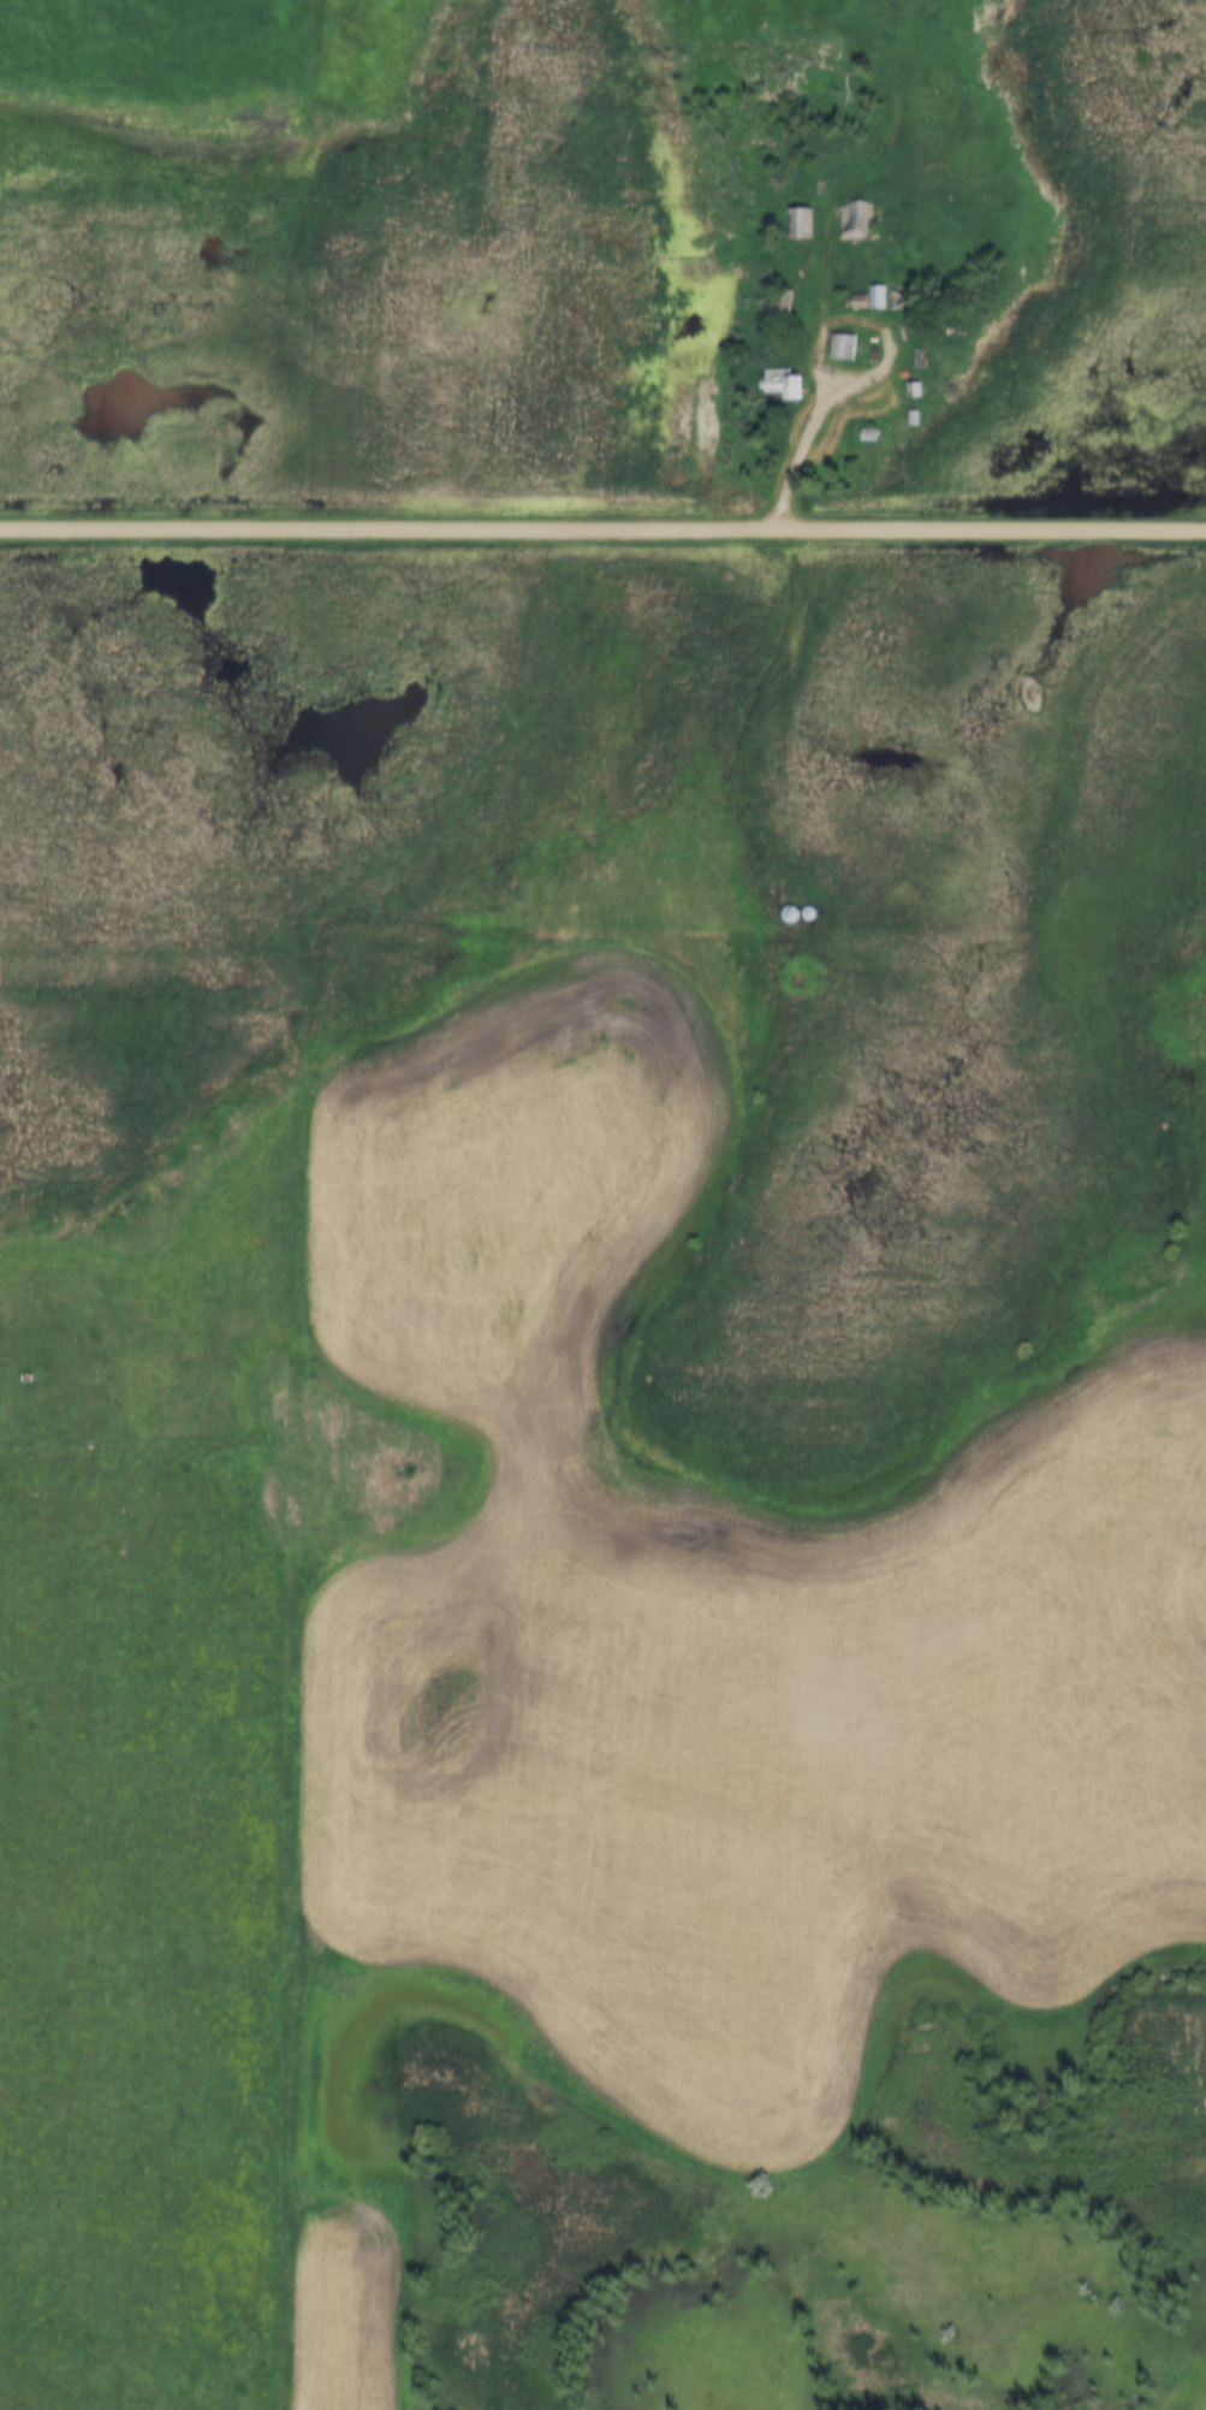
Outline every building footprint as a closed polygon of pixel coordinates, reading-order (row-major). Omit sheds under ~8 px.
[(813,241),(813,210),(792,211),(792,241),(813,241)] [(841,241),(869,241),(869,211),(841,211),(841,241)] [(872,311),(886,311),(886,289),(872,289),(872,311)] [(893,292),(893,312),(915,312),(915,292),(893,292)] [(831,362),(857,362),(857,336),(831,336),(831,362)] [(928,369),(928,351),(915,351),(915,369),(928,369)] [(804,402),(804,376),(792,376),(792,371),(769,371),(769,402),(804,402)] [(908,400),(921,399),(921,385),(907,385),(908,400)] [(863,442),(878,443),(878,432),(863,431),(863,442)]
